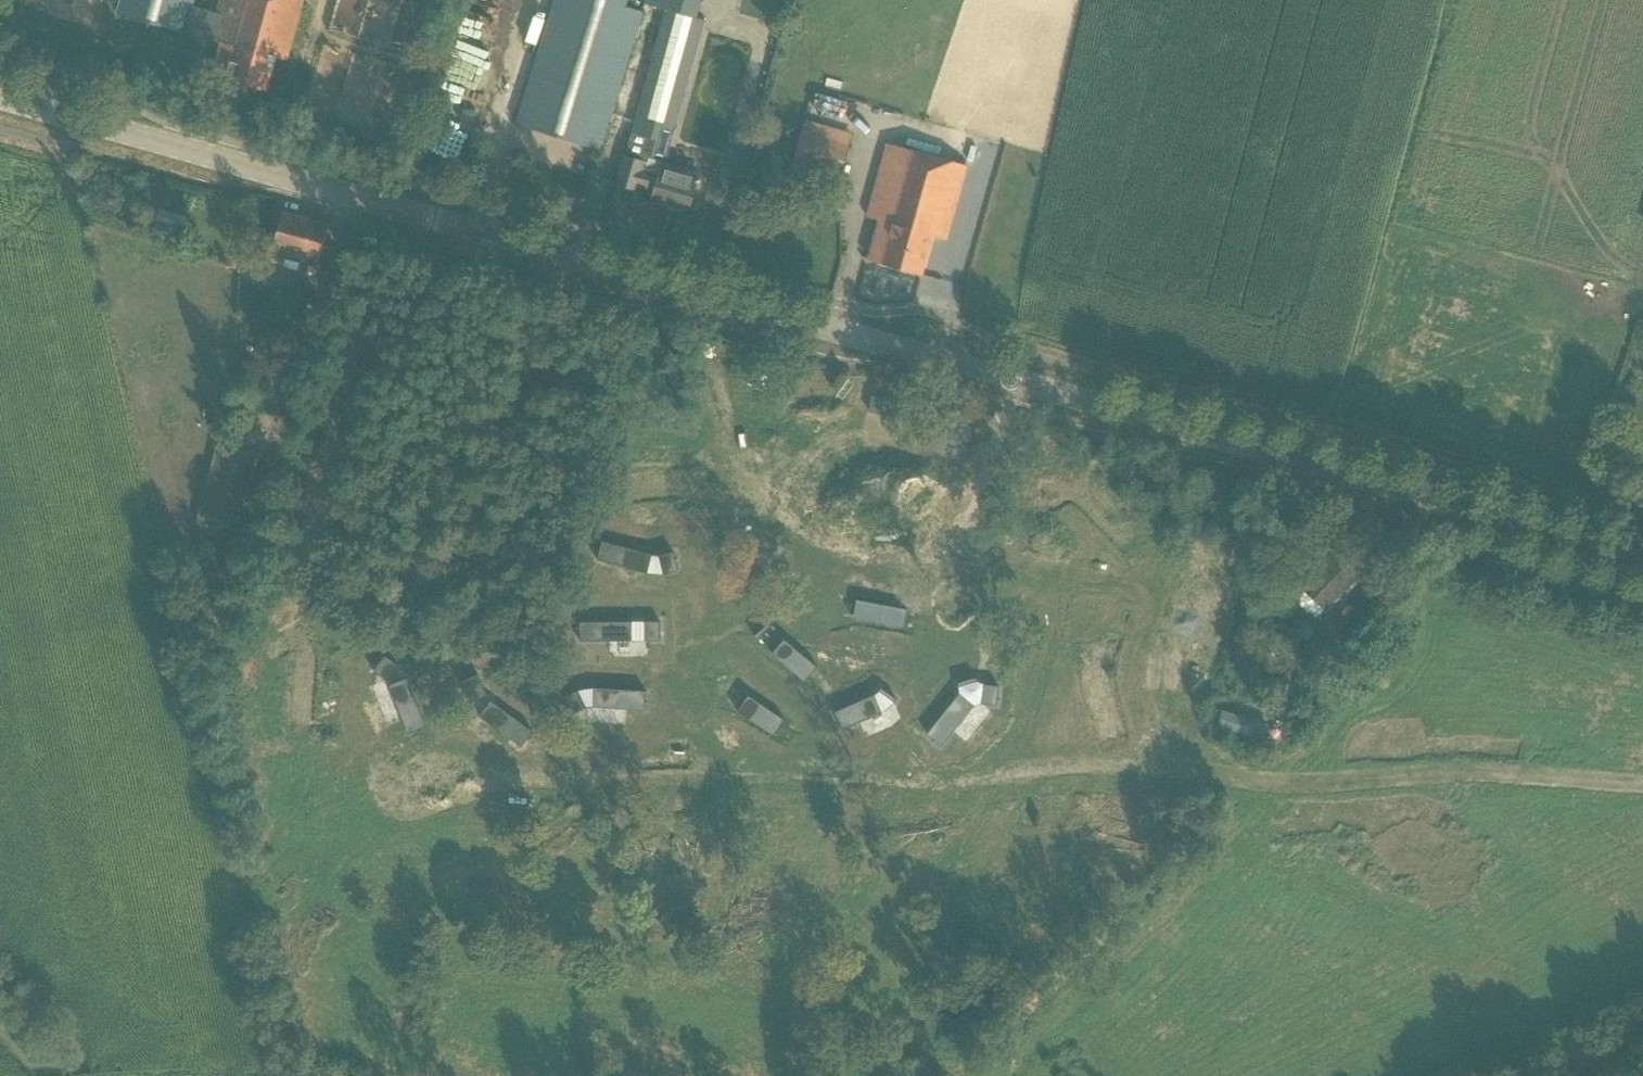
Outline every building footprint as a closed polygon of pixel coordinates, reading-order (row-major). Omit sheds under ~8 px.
[(117,13),(184,32),(191,7),(193,0),(121,0),(117,13)] [(222,43),(213,76),(267,91),(276,58),(286,61),(292,40),(303,0),(221,0),(217,14),(191,7),(184,32),(222,43)] [(523,104),(517,125),(599,150),(641,14),(627,9),(630,0),(556,0),(523,104)] [(622,118),(616,139),(668,153),(695,55),(706,19),(696,16),(700,0),(649,0),(647,5),(665,10),(634,118),(623,115),(622,118)] [(826,126),(830,112),(808,107),(805,121),(826,126)] [(802,130),(792,164),(838,177),(848,144),(802,130)] [(889,143),(874,196),(867,217),(880,220),(869,259),(922,274),(932,235),(945,239),(966,165),(941,158),(889,143)] [(699,173),(664,163),(649,158),(648,163),(626,157),(618,185),(635,190),(637,185),(655,191),(652,199),(689,209),(696,184),(699,173)] [(151,234),(181,243),(189,216),(159,208),(151,234)] [(270,247),(266,261),(315,275),(323,246),(329,225),(284,213),(274,248),(270,247)] [(647,574),(652,555),(602,541),(597,560),(647,574)] [(1310,567),(1296,582),(1300,586),(1291,595),(1315,619),(1313,621),(1331,638),(1342,627),(1357,612),(1337,592),(1356,572),(1333,550),(1314,570),(1310,567)] [(658,556),(663,575),(678,571),(673,552),(658,556)] [(904,629),(907,609),(856,600),(853,619),(904,629)] [(645,641),(660,641),(660,621),(645,621),(645,641)] [(580,642),(632,641),(631,622),(579,622),(580,642)] [(1346,645),(1337,637),(1329,646),(1337,654),(1346,645)] [(817,668),(784,640),(771,654),(804,683),(817,668)] [(385,680),(397,665),(385,656),(373,671),(385,680)] [(470,704),(487,696),(478,675),(460,682),(470,704)] [(408,734),(426,726),(407,678),(388,686),(408,734)] [(998,686),(983,684),(981,703),(996,705),(998,686)] [(594,688),(593,707),(645,711),(646,691),(594,688)] [(587,708),(578,690),(564,698),(573,714),(587,708)] [(942,746),(974,706),(959,694),(926,734),(942,746)] [(784,720),(748,696),(737,712),(773,736),(784,720)] [(882,713),(874,696),(834,713),(842,731),(882,713)] [(521,747),(533,732),(490,701),(479,717),(521,747)] [(1221,711),(1216,727),(1262,741),(1267,725),(1221,711)]
